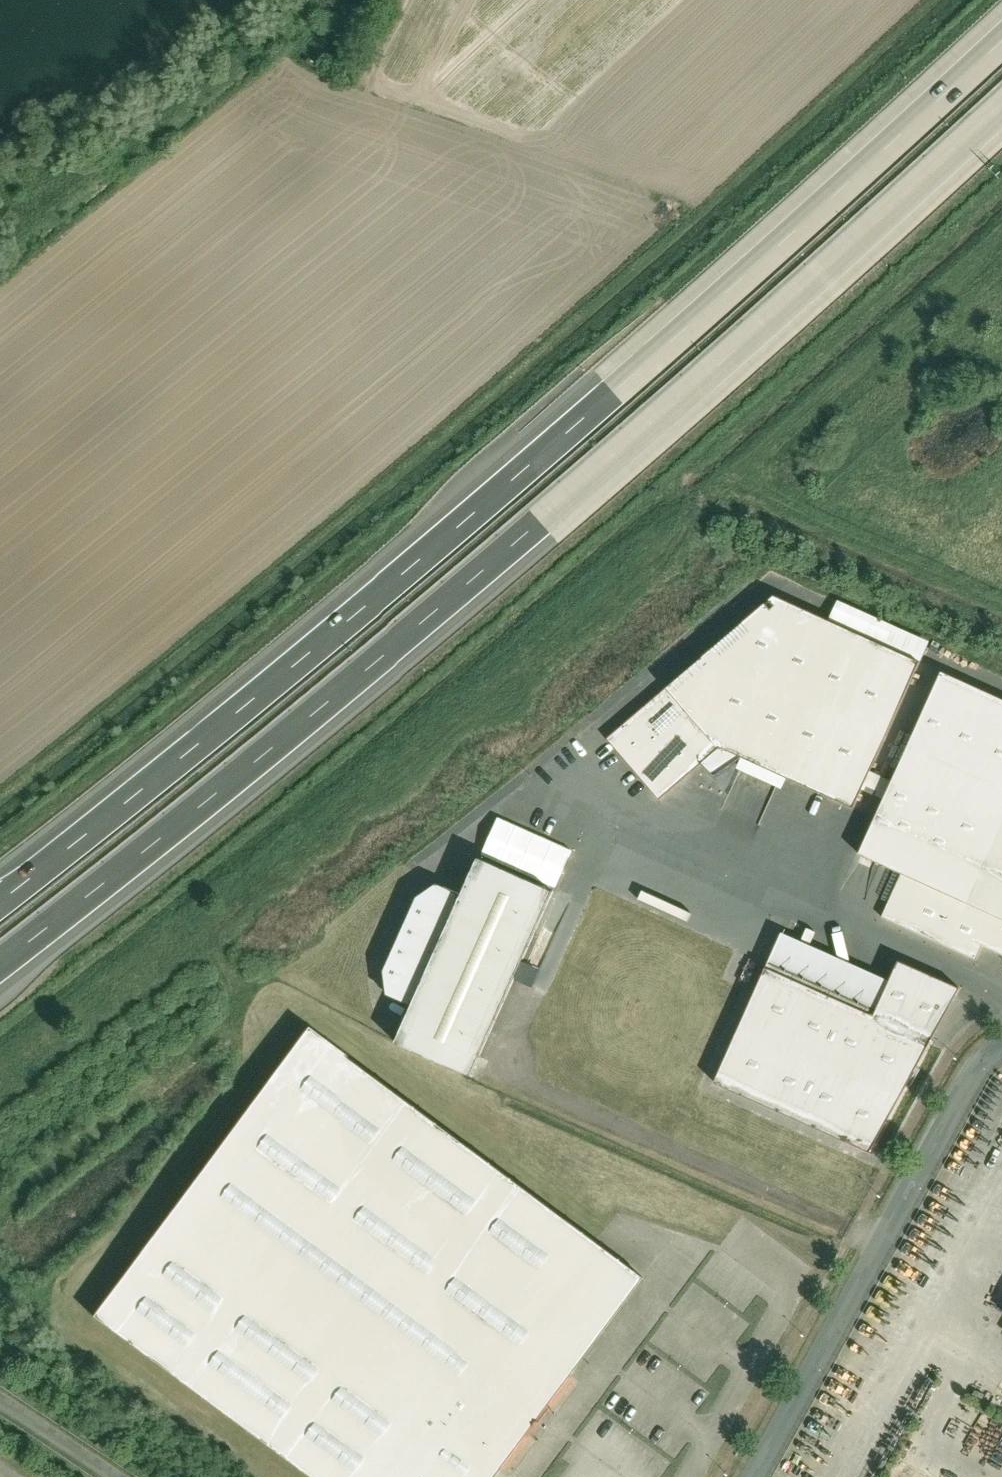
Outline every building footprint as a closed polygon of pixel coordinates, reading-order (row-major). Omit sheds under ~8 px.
[(911,661),(765,597),(610,738),(651,795),(711,745),(847,805),(911,661)] [(942,669),(859,849),(902,869),(883,911),(979,955),(986,941),(1001,949),(1001,696),(942,669)] [(395,1034),(476,1070),(556,887),(479,854),(461,895),(435,884),(417,896),(385,972),(387,993),(409,1002),(395,1034)] [(768,958),(710,1080),(873,1148),(956,987),(901,961),(878,1009),(768,958)] [(294,1028),(83,1317),(302,1476),(488,1476),(635,1276),(294,1028)]
